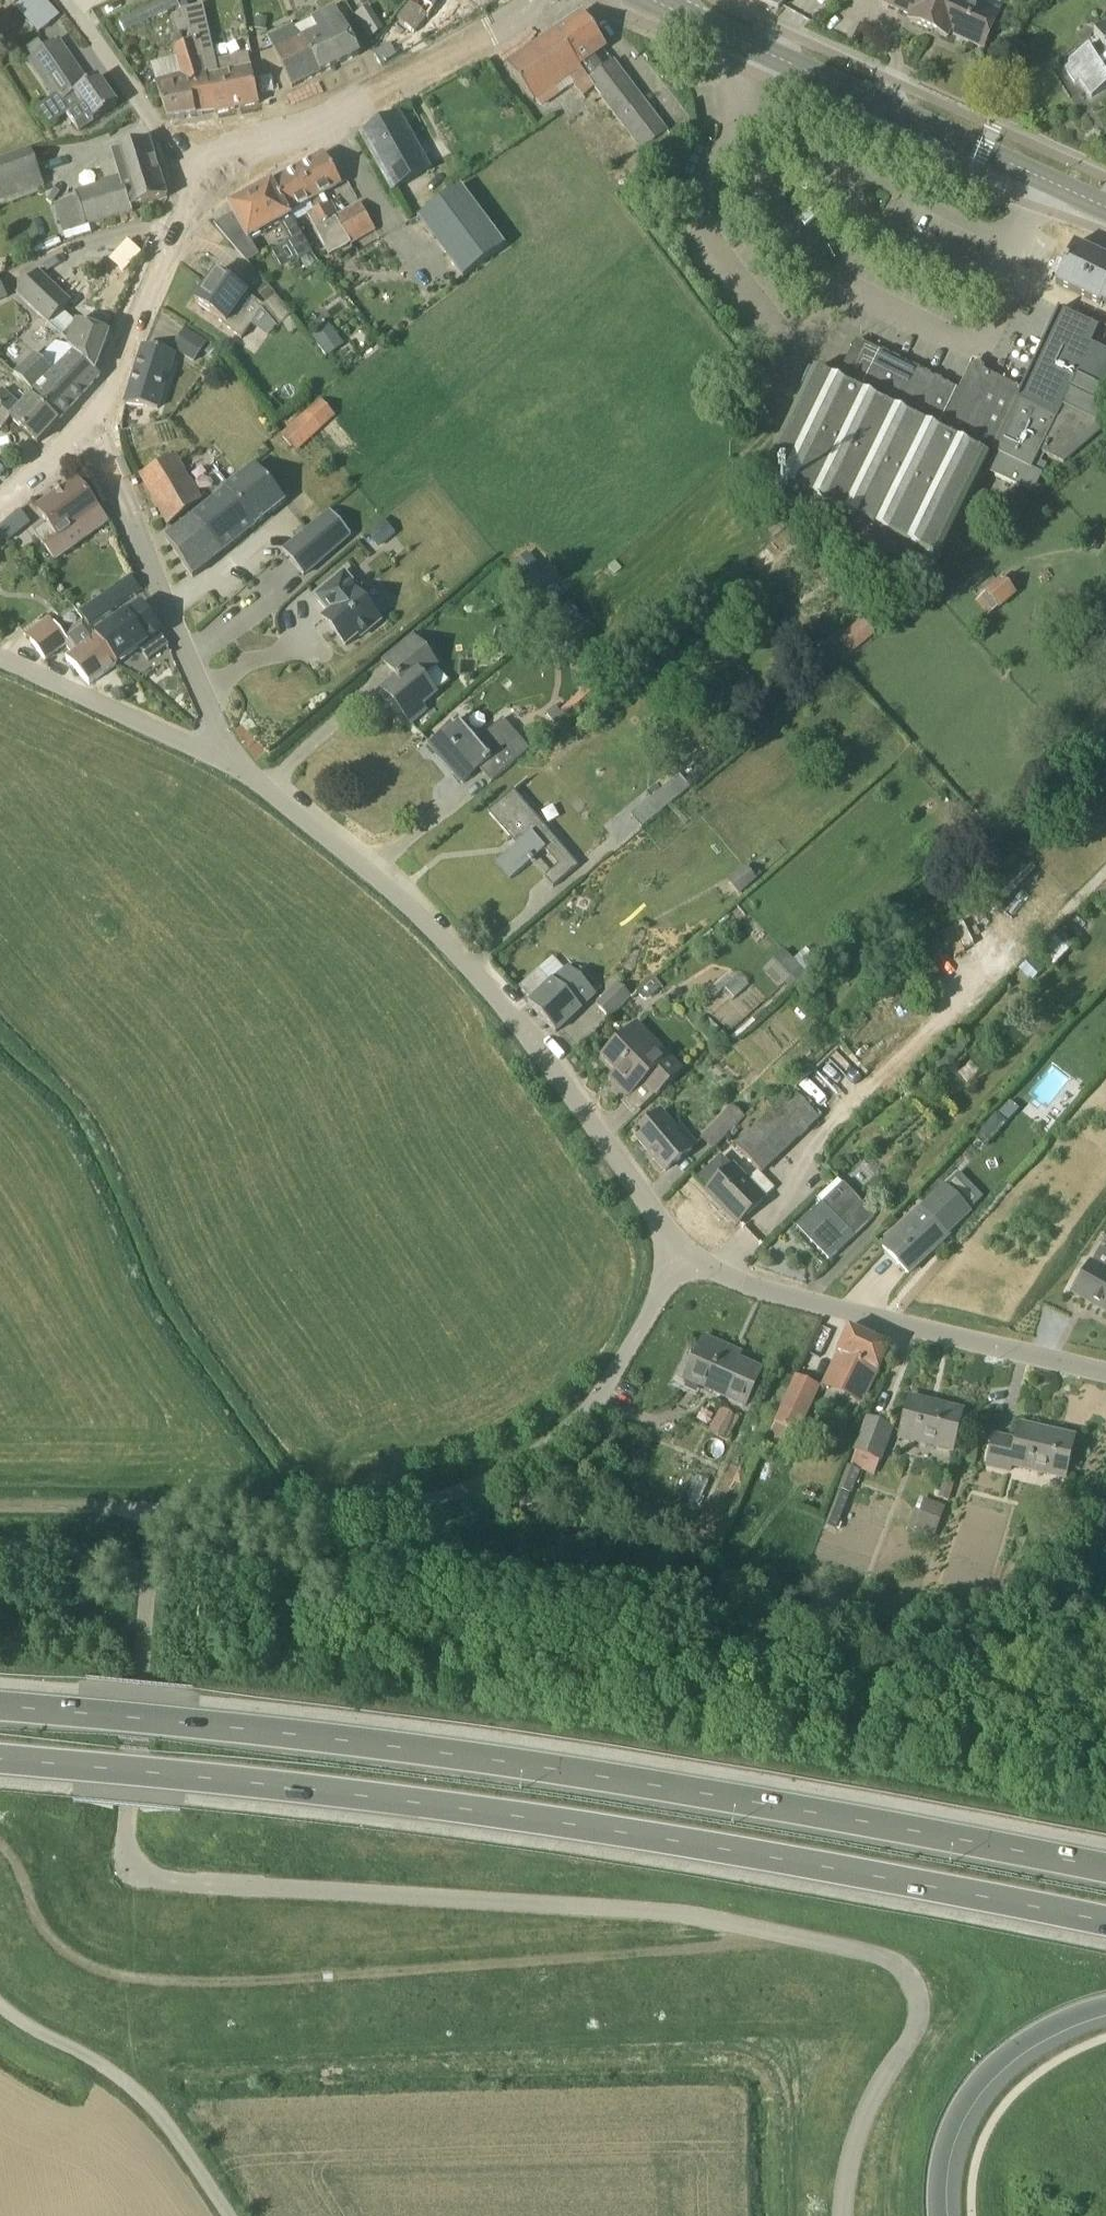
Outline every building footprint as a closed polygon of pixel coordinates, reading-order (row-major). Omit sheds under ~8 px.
[(15,9),(37,35),(59,15),(46,0),(25,0),(15,9)] [(119,22),(125,33),(180,7),(177,0),(163,0),(159,2),(119,22)] [(180,7),(182,10),(190,9),(186,0),(177,0),(180,7)] [(397,18),(415,34),(434,8),(438,0),(411,0),(397,18)] [(774,7),(779,9),(788,0),(758,0),(774,7)] [(884,3),(913,17),(911,21),(947,38),(949,33),(983,49),(998,16),(963,1),(963,0),(885,0),(884,3)] [(194,43),(190,44),(190,45),(195,57),(204,75),(206,78),(218,113),(236,109),(241,108),(259,104),(249,56),(248,54),(216,61),(204,8),(203,6),(190,9),(182,10),(181,11),(191,33),(194,43)] [(360,56),(340,15),(335,6),(312,18),(317,28),(299,37),(293,24),(289,26),(268,38),(292,89),(360,56)] [(181,11),(172,15),(180,33),(189,30),(181,11)] [(591,79),(580,65),(607,48),(582,13),(555,32),(552,35),(592,90),(595,87),(603,98),(602,99),(643,152),(651,162),(676,144),(668,134),(668,133),(613,62),(591,79)] [(1095,36),(1100,44),(1099,45),(1098,44),(1096,43),(1095,43),(1094,44),(1093,44),(1092,45),(1092,46),(1092,48),(1092,49),(1073,60),(1070,62),(1069,64),(1069,66),(1070,66),(1065,70),(1074,84),(1079,81),(1090,97),(1091,98),(1093,98),(1105,89),(1105,28),(1095,36)] [(592,90),(552,35),(510,64),(542,108),(572,84),(583,97),(592,90)] [(88,85),(58,40),(27,61),(52,97),(36,108),(49,127),(67,114),(79,132),(118,106),(98,78),(88,85)] [(190,45),(190,44),(175,48),(174,49),(177,58),(182,76),(157,83),(156,83),(156,85),(169,121),(216,114),(218,113),(206,78),(204,75),(195,57),(190,45)] [(396,190),(420,176),(432,169),(397,116),(363,135),(394,191),(396,190)] [(168,197),(150,140),(113,152),(123,183),(55,204),(56,207),(64,235),(127,215),(126,210),(168,197)] [(39,171),(31,148),(0,159),(0,185),(39,171)] [(324,207),(319,197),(341,184),(325,156),(300,170),(330,223),(338,219),(340,218),(340,217),(331,202),(324,207)] [(274,184),(291,214),(310,204),(314,211),(307,214),(330,255),(353,242),(344,229),(338,219),(330,223),(300,170),(274,184)] [(230,209),(235,217),(218,228),(248,263),(259,257),(250,242),(281,225),(290,241),(285,244),(286,245),(273,252),(283,270),(311,254),(294,223),(297,222),(293,214),(292,215),(291,214),(274,184),(270,186),(264,184),(257,188),(256,194),(230,209)] [(418,219),(463,278),(506,245),(461,187),(435,205),(418,219)] [(353,242),(375,230),(361,205),(340,217),(340,218),(338,219),(344,229),(353,242)] [(1048,280),(1094,302),(1094,300),(1105,306),(1105,259),(1067,241),(1048,280)] [(110,335),(78,323),(64,309),(70,302),(39,272),(17,294),(49,324),(50,323),(69,342),(69,344),(96,371),(110,335)] [(261,306),(259,305),(250,298),(250,297),(216,273),(196,303),(210,313),(197,331),(213,342),(223,327),(242,339),(261,309),(277,327),(292,316),(275,296),(261,306)] [(1047,465),(1041,462),(1045,454),(1064,463),(1105,426),(1105,352),(1091,345),(1098,328),(1058,310),(1021,390),(983,371),(971,396),(868,346),(862,360),(850,354),(836,382),(814,371),(764,473),(793,488),(785,505),(866,544),(904,562),(912,546),(939,559),(983,470),(1033,494),(1047,465)] [(328,324),(311,338),(327,358),(344,344),(328,324)] [(1093,344),(1100,348),(1105,337),(1105,328),(1102,326),(1093,344)] [(196,335),(183,356),(194,363),(207,341),(196,335)] [(862,360),(868,346),(857,341),(850,354),(862,360)] [(30,384),(40,394),(64,415),(100,376),(96,372),(96,371),(69,344),(68,346),(59,343),(45,358),(39,353),(17,376),(28,387),(30,384)] [(159,410),(175,355),(144,347),(125,409),(159,410)] [(7,392),(0,399),(0,425),(6,431),(14,423),(38,444),(64,415),(40,394),(25,410),(7,392)] [(297,453),(319,433),(336,417),(320,400),(282,436),(297,453)] [(168,527),(205,502),(186,469),(198,462),(189,448),(140,475),(168,527)] [(285,503),(256,466),(166,539),(193,578),(285,503)] [(55,561),(68,551),(60,539),(99,511),(77,481),(38,510),(47,523),(34,533),(55,561)] [(25,519),(16,509),(0,524),(0,533),(4,538),(25,519)] [(327,515),(280,556),(300,579),(348,538),(327,515)] [(381,519),(365,533),(377,546),(393,532),(381,519)] [(361,638),(381,621),(369,607),(371,604),(344,572),(315,597),(329,613),(322,619),(346,647),(359,635),(361,638)] [(547,575),(531,588),(547,607),(563,594),(547,575)] [(999,610),(1016,595),(1002,578),(985,593),(986,594),(976,603),(988,617),(998,608),(999,610)] [(130,580),(79,616),(83,621),(89,629),(103,619),(139,592),(130,580)] [(117,665),(139,648),(149,661),(169,647),(159,633),(162,631),(141,603),(95,637),(117,665)] [(561,611),(555,616),(570,635),(571,634),(579,628),(582,625),(586,622),(570,603),(565,608),(563,609),(561,611)] [(849,653),(882,627),(869,611),(836,637),(849,653)] [(89,629),(83,621),(63,636),(49,617),(27,634),(32,641),(31,642),(45,661),(66,644),(74,655),(67,660),(90,686),(117,665),(95,637),(89,629)] [(422,677),(437,665),(414,638),(384,663),(398,679),(383,691),(410,723),(426,710),(422,705),(436,693),(422,677)] [(434,668),(425,677),(437,690),(447,681),(434,668)] [(530,750),(504,719),(475,744),(459,725),(454,728),(452,725),(429,745),(463,784),(480,770),(492,784),(530,750)] [(642,829),(691,789),(680,776),(631,816),(642,829)] [(579,867),(514,791),(489,813),(517,846),(496,864),(510,880),(531,863),(546,850),(559,865),(544,878),(553,889),(579,867)] [(746,868),(729,883),(740,896),(757,881),(746,868)] [(1055,934),(1038,951),(1051,965),(1069,949),(1055,934)] [(807,979),(805,978),(792,964),(784,956),(774,965),(797,989),(807,979)] [(532,1001),(528,1005),(556,1033),(595,995),(568,967),(551,983),(539,971),(520,989),(532,1001)] [(654,977),(637,994),(642,999),(646,1001),(651,999),(663,987),(654,977)] [(609,1018),(629,998),(617,986),(597,1006),(609,1018)] [(659,1095),(684,1071),(638,1024),(603,1058),(626,1081),(620,1087),(629,1097),(646,1081),(659,1095)] [(945,1057),(954,1066),(966,1053),(957,1045),(945,1057)] [(736,1146),(759,1169),(763,1174),(817,1120),(819,1118),(814,1112),(794,1091),(736,1146)] [(1010,1102),(999,1112),(1008,1121),(1019,1111),(1010,1102)] [(713,1149),(745,1116),(732,1104),(701,1137),(713,1149)] [(991,1118),(984,1125),(984,1126),(990,1131),(999,1131),(1000,1131),(1008,1123),(999,1113),(997,1112),(996,1113),(991,1118)] [(692,1150),(661,1113),(634,1135),(665,1172),(692,1150)] [(767,1197),(766,1197),(749,1179),(735,1164),(707,1191),(739,1224),(767,1197)] [(951,1177),(968,1206),(978,1200),(961,1171),(951,1177)] [(829,1261),(856,1235),(875,1216),(843,1183),(797,1228),(829,1261)] [(946,1184),(925,1204),(881,1246),(909,1274),(973,1213),(946,1184)] [(1102,1247),(1093,1264),(1091,1263),(1073,1294),(1105,1312),(1105,1249),(1102,1247)] [(880,1370),(891,1347),(849,1328),(837,1354),(839,1355),(824,1389),(863,1405),(878,1370),(880,1370)] [(745,1407),(761,1371),(729,1356),(732,1350),(704,1338),(686,1380),(745,1407)] [(789,1455),(819,1386),(797,1377),(767,1445),(789,1455)] [(953,1453),(964,1411),(909,1398),(899,1438),(953,1453)] [(727,1440),(739,1417),(721,1408),(709,1431),(727,1440)] [(872,1420),(859,1455),(879,1463),(893,1428),(872,1420)] [(1065,1480),(1075,1438),(1020,1425),(1016,1441),(994,1436),(987,1468),(1010,1473),(1011,1467),(1065,1480)] [(847,1465),(825,1523),(836,1527),(849,1494),(853,1495),(862,1470),(847,1465)] [(935,1537),(940,1520),(914,1511),(908,1528),(935,1537)]
